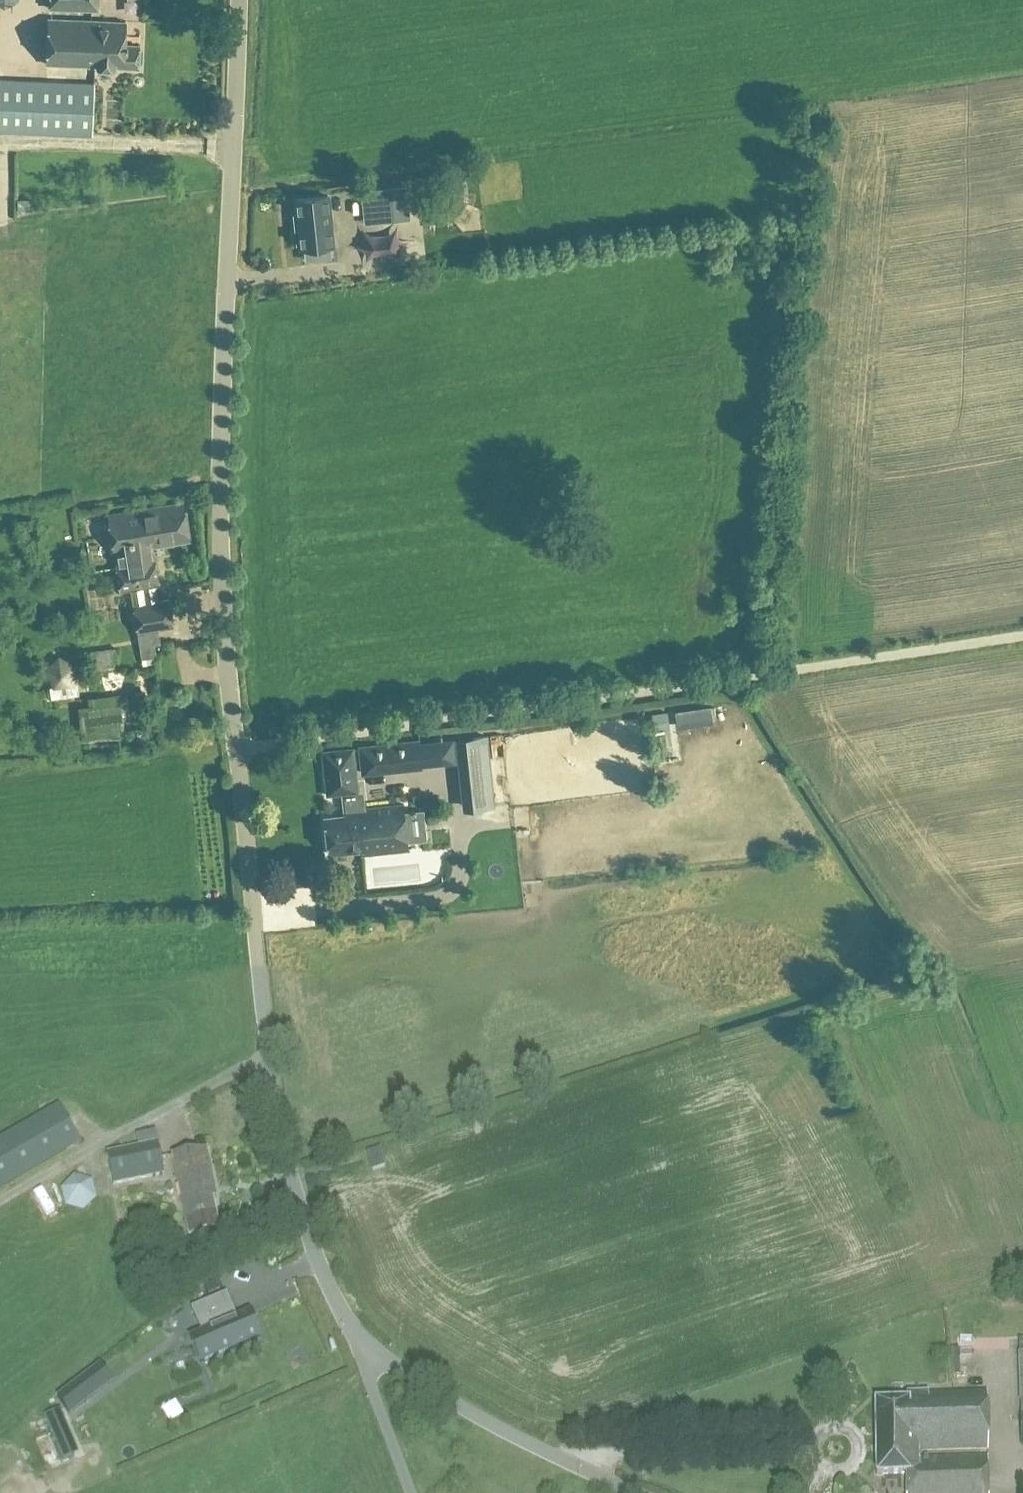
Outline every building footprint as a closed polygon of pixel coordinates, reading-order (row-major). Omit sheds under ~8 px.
[(99,0),(49,0),(48,9),(99,11),(99,0)] [(85,65),(95,65),(98,65),(98,67),(116,68),(116,66),(138,67),(139,45),(126,44),(127,21),(50,18),(48,63),(85,65)] [(0,77),(0,132),(93,136),(96,81),(0,77)] [(390,187),(362,190),(365,222),(393,219),(390,187)] [(329,244),(333,244),(328,194),(296,198),(298,214),(299,226),(295,227),(297,244),(301,243),(301,247),(305,247),(329,244)] [(334,277),(333,249),(284,250),(285,278),(334,277)] [(159,584),(155,558),(153,559),(151,547),(191,541),(185,502),(108,514),(114,553),(116,553),(117,564),(116,565),(120,590),(131,589),(137,632),(174,626),(169,599),(159,600),(156,585),(159,584)] [(51,698),(79,694),(78,682),(76,683),(72,661),(59,654),(48,665),(51,686),(49,687),(51,698)] [(88,699),(92,738),(125,735),(121,696),(88,699)] [(494,800),(487,735),(473,737),(474,743),(464,745),(470,803),(494,800)] [(423,764),(420,739),(359,745),(362,771),(423,764)] [(357,791),(357,789),(352,746),(321,750),(326,795),(340,793),(357,791)] [(453,758),(432,756),(431,776),(451,777),(453,758)] [(410,850),(406,804),(364,808),(362,789),(357,789),(357,791),(340,793),(342,813),(326,815),(329,853),(363,849),(364,854),(410,850)] [(80,1141),(59,1105),(0,1140),(0,1189),(80,1141)] [(166,1174),(157,1130),(137,1134),(140,1145),(108,1151),(114,1184),(166,1174)] [(220,1228),(212,1187),(204,1148),(172,1155),(187,1234),(220,1228)] [(385,1166),(380,1149),(367,1153),(372,1169),(385,1166)] [(72,1173),(61,1186),(65,1205),(72,1206),(83,1209),(97,1195),(92,1178),(72,1173)] [(237,1318),(235,1319),(231,1310),(233,1309),(226,1293),(192,1307),(203,1333),(190,1338),(200,1360),(259,1335),(250,1313),(237,1318)] [(100,1363),(57,1396),(71,1414),(113,1380),(100,1363)] [(987,1455),(918,1457),(918,1451),(988,1449),(986,1392),(907,1394),(907,1400),(874,1401),(876,1475),(905,1474),(905,1492),(988,1492),(987,1455)] [(55,1410),(45,1415),(45,1416),(63,1458),(63,1459),(74,1454),(55,1410)]
